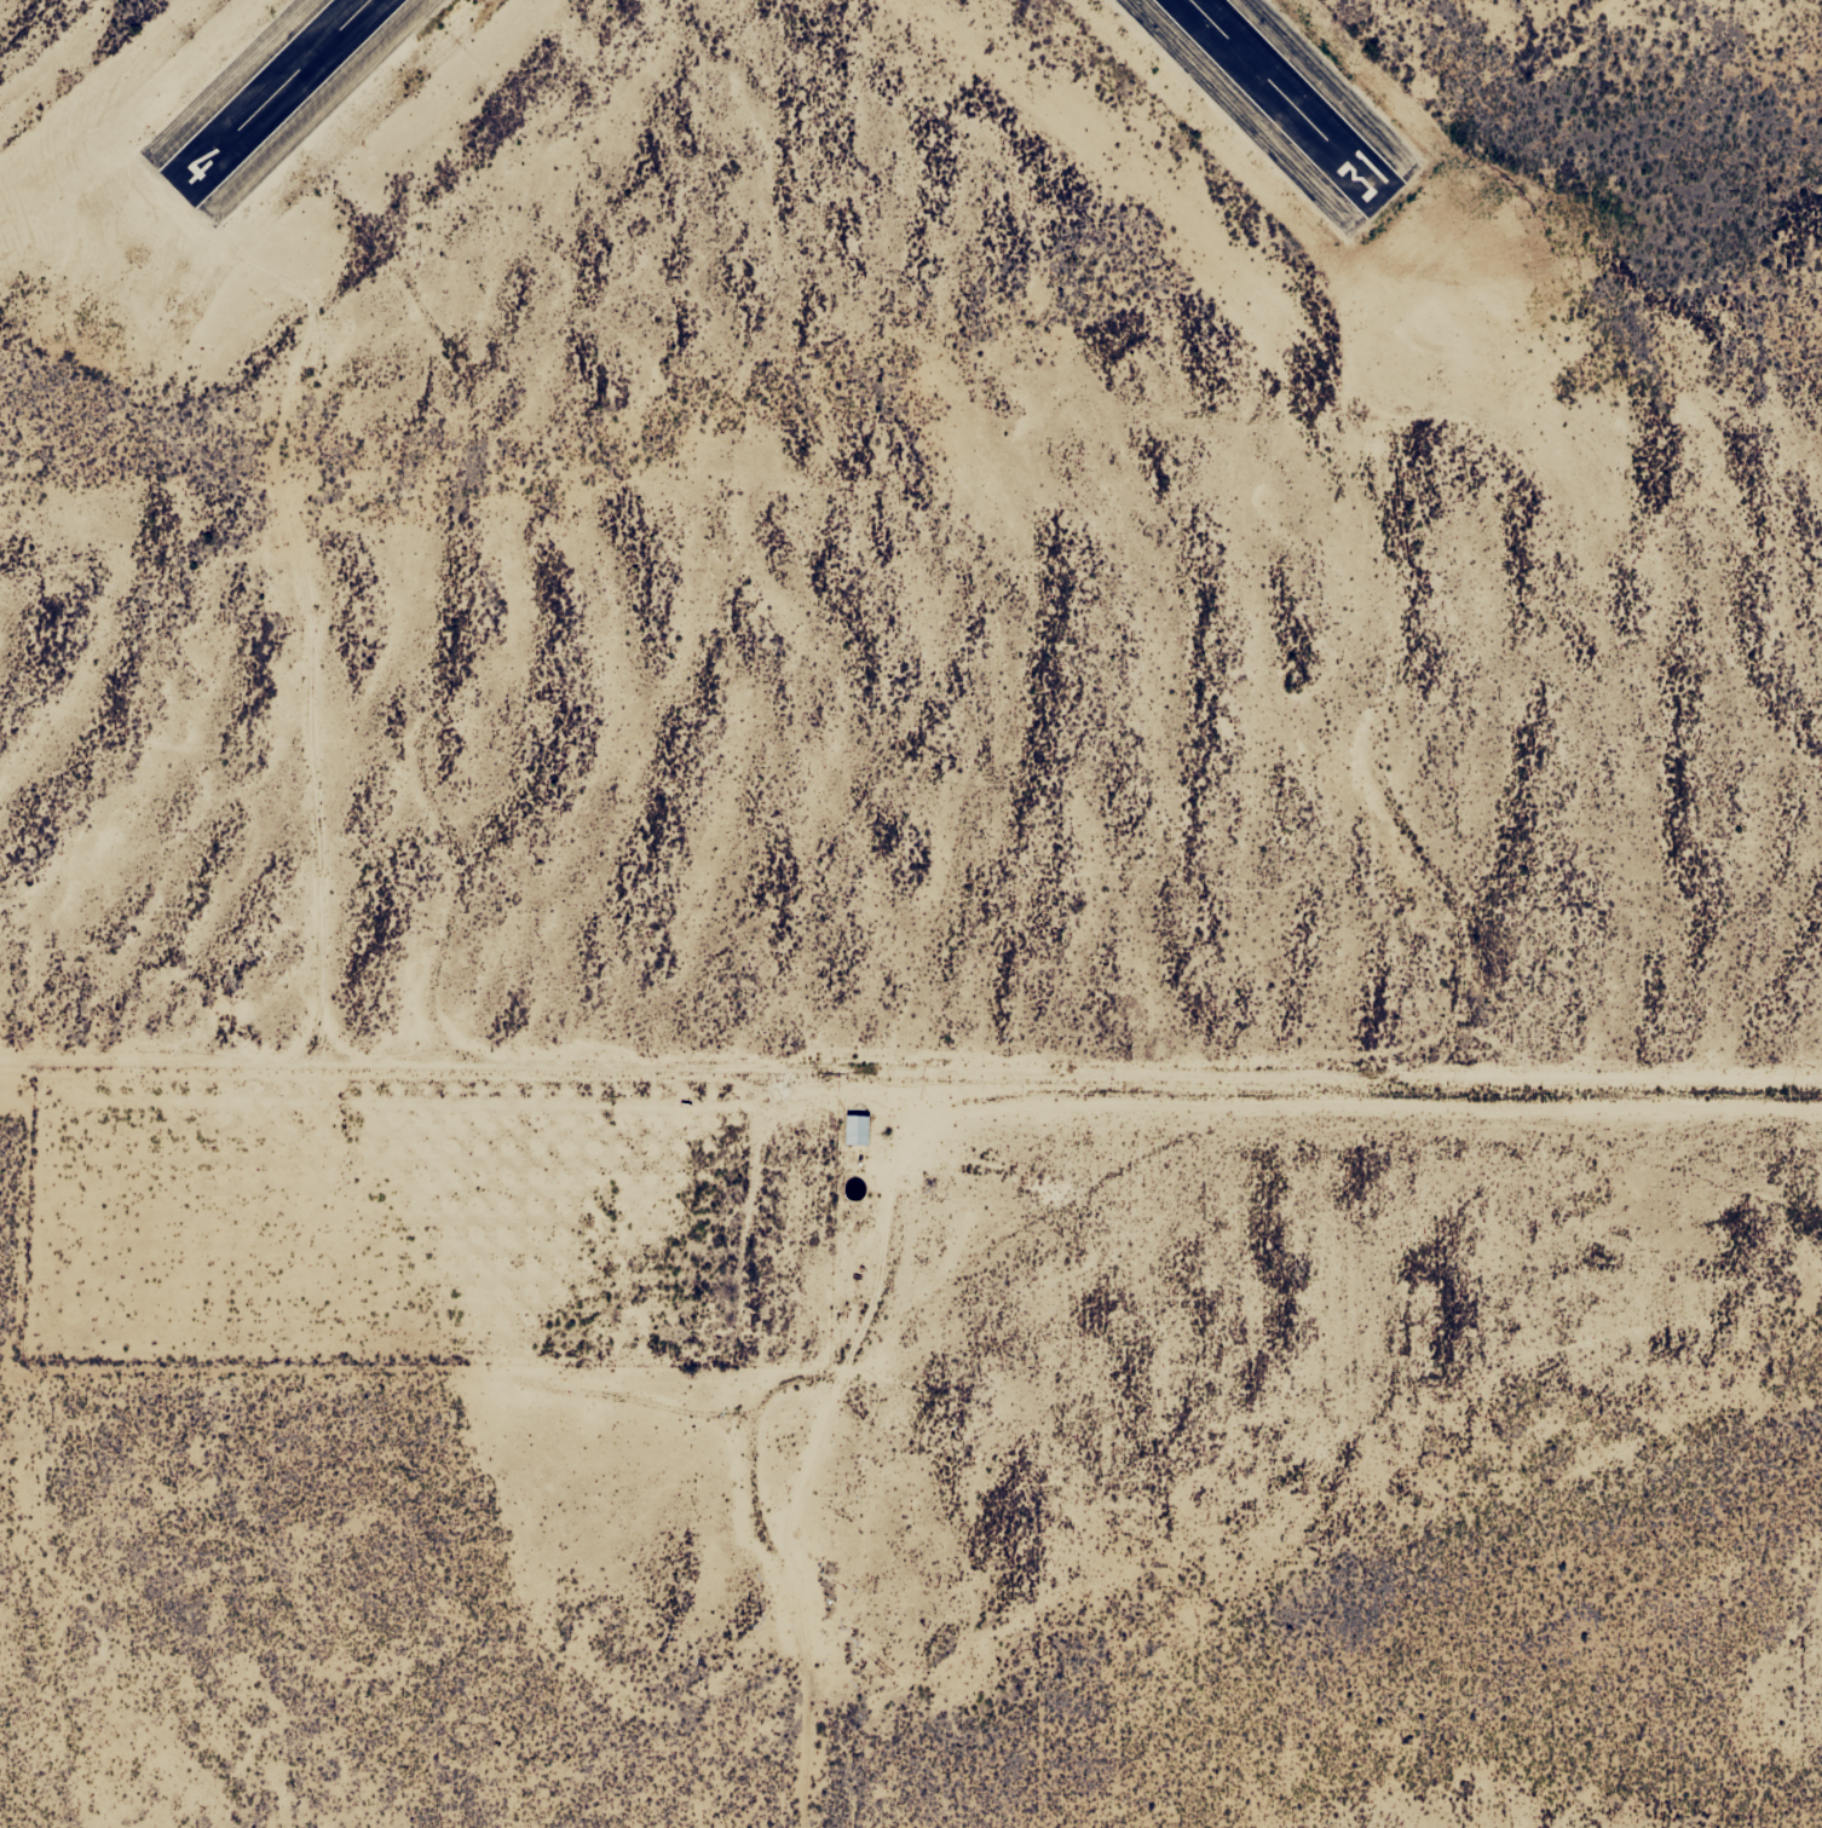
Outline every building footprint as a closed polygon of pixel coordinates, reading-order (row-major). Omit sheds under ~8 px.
[(869,1148),(869,1116),(844,1116),(844,1148),(869,1148)]
